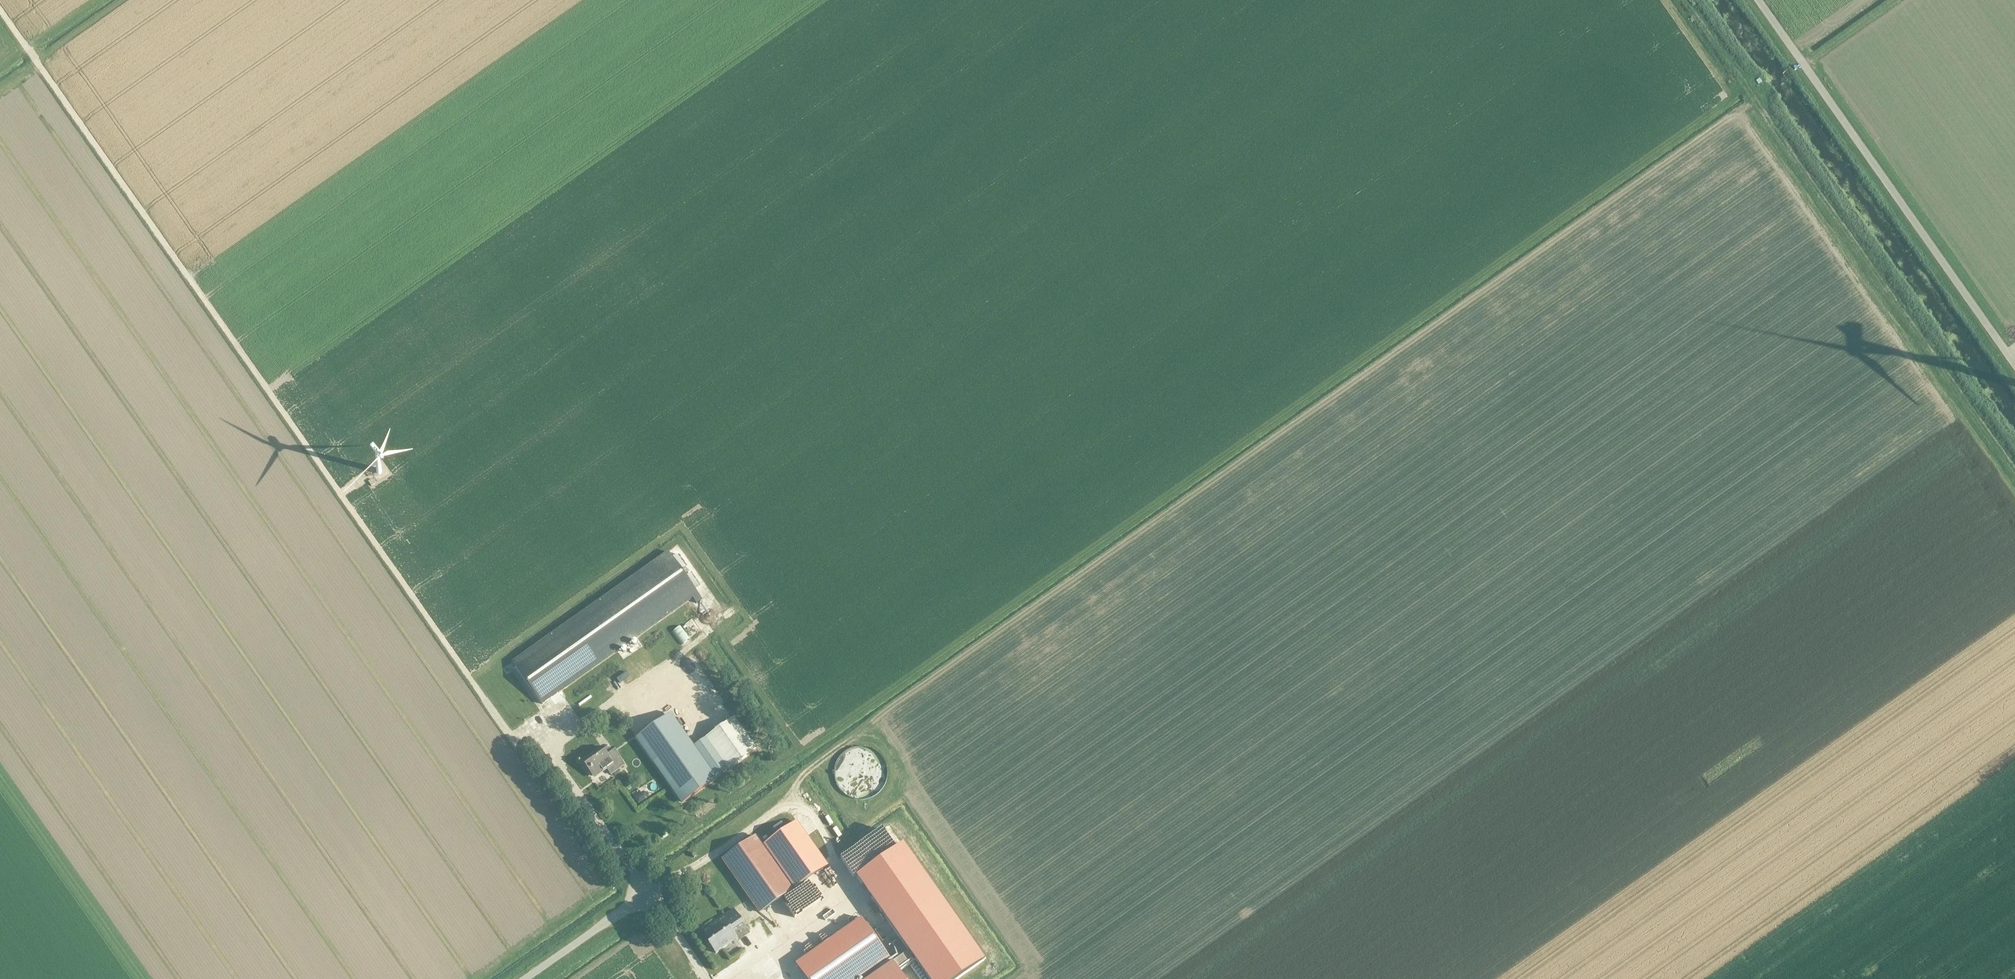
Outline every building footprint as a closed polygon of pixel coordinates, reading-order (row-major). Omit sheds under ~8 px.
[(512,662),(541,704),(698,594),(668,552),(512,662)] [(680,625),(672,632),(682,645),(690,639),(680,625)] [(637,739),(682,802),(715,779),(670,716),(637,739)] [(705,738),(728,770),(755,751),(733,719),(705,738)] [(611,774),(624,765),(616,754),(609,759),(602,747),(582,761),(589,771),(591,770),(596,777),(607,769),(611,774)] [(827,865),(797,822),(764,846),(794,888),(827,865)] [(792,889),(755,837),(722,860),(759,912),(792,889)] [(857,877),(909,951),(914,959),(928,978),(958,978),(984,960),(903,845),(857,877)] [(711,941),(708,943),(716,953),(731,943),(729,940),(735,936),(731,930),(742,922),(733,909),(703,930),(711,941)] [(806,978),(859,978),(889,958),(861,918),(796,964),(806,978)] [(743,932),(733,941),(740,949),(750,940),(743,932)] [(909,951),(893,963),(897,970),(914,959),(909,951)] [(870,978),(904,978),(897,970),(893,963),(870,978)] [(913,969),(920,978),(926,978),(917,967),(913,969)]
